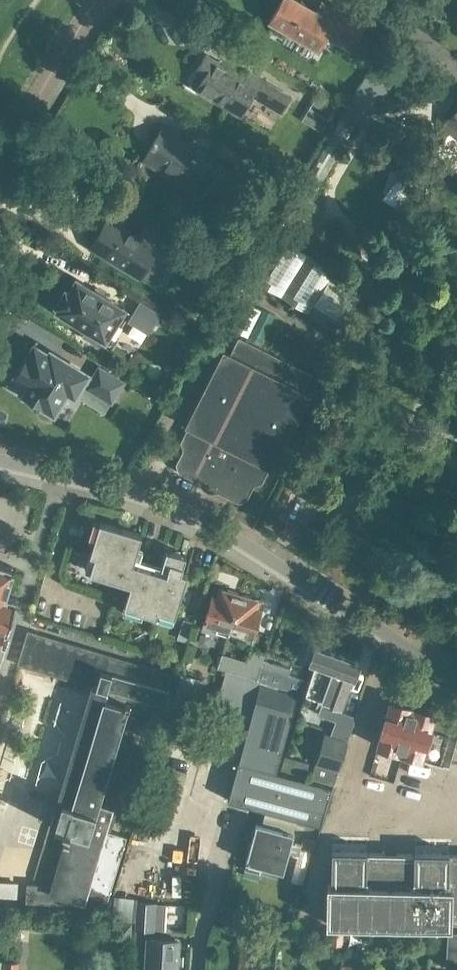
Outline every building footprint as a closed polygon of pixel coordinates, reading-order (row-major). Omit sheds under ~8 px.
[(320,48),(329,30),(341,37),(339,40),(353,47),(366,25),(323,1),(318,10),(300,0),(283,0),(272,21),(320,48)] [(207,54),(189,84),(242,116),(256,93),(284,110),(292,96),(250,71),(246,77),(207,54)] [(354,101),(365,108),(442,98),(440,82),(390,89),(371,69),(369,67),(351,99),(354,101)] [(310,108),(329,119),(336,107),(318,96),(310,108)] [(445,125),(456,135),(456,111),(445,125)] [(300,185),(290,203),(297,207),(305,211),(355,125),(344,119),(340,116),(300,185)] [(143,160),(195,191),(215,158),(234,169),(243,155),(217,140),(210,152),(164,125),(143,160)] [(305,134),(299,144),(310,150),(316,140),(305,134)] [(399,175),(385,192),(394,200),(408,182),(399,175)] [(154,246),(110,219),(93,246),(139,275),(147,262),(158,268),(166,255),(174,260),(183,245),(162,232),(154,246)] [(309,311),(313,305),(330,277),(335,269),(280,235),(255,277),(309,311)] [(360,295),(330,277),(313,305),(343,322),(360,295)] [(104,338),(107,340),(126,308),(78,279),(70,292),(67,290),(57,305),(61,308),(59,311),(89,329),(85,336),(100,345),(104,338)] [(133,322),(149,332),(161,313),(141,301),(129,320),(133,322)] [(235,329),(248,336),(262,309),(248,303),(235,329)] [(181,441),(184,449),(177,464),(179,472),(200,482),(203,481),(218,488),(219,492),(239,502),(247,499),(248,499),(255,485),(263,483),(270,468),(274,470),(313,393),(305,389),(313,374),(239,337),(232,352),(224,348),(185,425),(188,427),(181,441)] [(43,405),(54,411),(67,390),(75,394),(87,374),(58,356),(56,358),(35,346),(28,357),(27,356),(16,373),(32,383),(25,395),(42,406),(43,405)] [(124,382),(100,367),(88,386),(112,401),(124,382)] [(91,572),(130,584),(136,563),(134,563),(143,534),(101,521),(91,554),(96,556),(91,572)] [(167,573),(162,571),(149,614),(157,616),(159,611),(175,616),(188,574),(182,572),(187,555),(174,551),(167,549),(162,566),(169,568),(167,573)] [(6,636),(2,635),(5,627),(9,628),(18,598),(5,594),(14,566),(0,562),(0,657),(6,636)] [(136,563),(130,584),(131,585),(125,606),(149,614),(162,571),(136,563)] [(76,564),(67,565),(68,575),(77,574),(76,564)] [(213,595),(203,629),(215,633),(217,626),(230,630),(241,594),(238,594),(238,592),(229,589),(228,591),(220,588),(218,596),(213,595)] [(261,600),(253,598),(250,596),(249,596),(248,595),(245,596),(241,594),(230,630),(244,634),(242,640),(254,643),(263,610),(259,608),(261,600)] [(195,622),(184,619),(182,626),(193,629),(195,622)] [(92,686),(69,765),(52,821),(60,824),(59,826),(63,827),(62,830),(64,830),(63,832),(68,833),(52,885),(28,884),(27,902),(73,904),(74,900),(85,903),(86,901),(101,905),(103,899),(107,900),(127,837),(110,832),(116,809),(113,808),(114,806),(99,801),(128,706),(161,715),(169,690),(174,692),(179,677),(29,631),(19,664),(92,686)] [(145,631),(136,635),(140,644),(149,640),(145,631)] [(189,644),(186,657),(192,659),(196,646),(189,644)] [(308,647),(305,655),(306,657),(312,660),(311,662),(313,663),(316,664),(310,681),(305,693),(325,700),(321,711),(339,718),(341,711),(354,677),(354,678),(360,661),(317,645),(316,648),(310,646),(308,647)] [(223,653),(219,667),(228,670),(241,674),(257,679),(262,666),(223,653)] [(262,666),(257,679),(305,695),(305,693),(310,681),(289,675),(291,669),(287,667),(264,660),(262,666)] [(181,674),(172,704),(192,710),(201,680),(181,674)] [(251,716),(228,799),(270,811),(298,819),(321,825),(332,786),(278,771),(299,695),(260,684),(251,716)] [(378,746),(415,756),(450,766),(451,762),(456,741),(456,716),(436,711),(437,709),(430,707),(417,703),(415,708),(392,702),(388,716),(383,714),(381,719),(386,721),(379,744),(378,746)] [(318,761),(313,777),(336,784),(357,717),(341,711),(339,718),(340,718),(334,734),(328,732),(319,761),(318,761)] [(248,861),(246,869),(262,874),(264,865),(285,871),(291,850),(301,853),(303,845),(292,842),(295,832),(266,824),(257,822),(247,861),(248,861)] [(303,847),(294,880),(305,883),(314,851),(303,847)] [(368,851),(333,850),(332,883),(328,883),(327,923),(453,926),(454,914),(456,914),(456,854),(450,854),(450,853),(415,852),(415,853),(368,852),(368,851)] [(0,882),(0,895),(16,896),(17,883),(0,882)] [(138,900),(137,919),(153,920),(154,901),(146,901),(141,900),(138,900)] [(136,930),(152,930),(153,920),(137,919),(137,920),(136,930)] [(135,921),(109,921),(109,938),(118,938),(118,949),(135,949),(135,921)] [(290,939),(290,928),(279,928),(279,939),(290,939)] [(147,969),(178,969),(179,940),(149,939),(147,969)] [(448,964),(456,965),(456,949),(449,948),(448,964)] [(5,969),(18,969),(18,963),(5,962),(5,969)]
